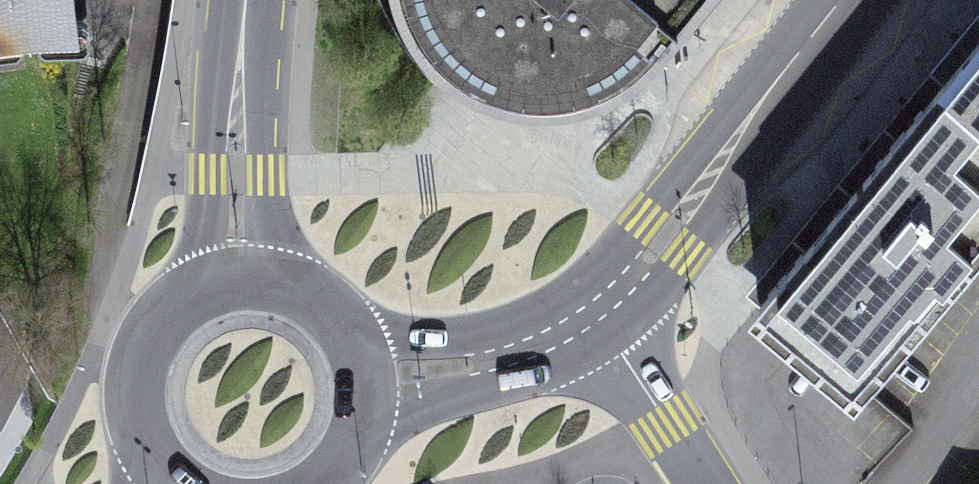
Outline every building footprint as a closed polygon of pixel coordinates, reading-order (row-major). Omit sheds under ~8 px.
[(104,40),(99,0),(0,0),(0,50),(104,40)] [(435,41),(472,73),(497,94),(536,101),(618,94),(656,68),(715,0),(421,0),(435,41)] [(767,297),(860,374),(978,232),(978,44),(767,297)]
